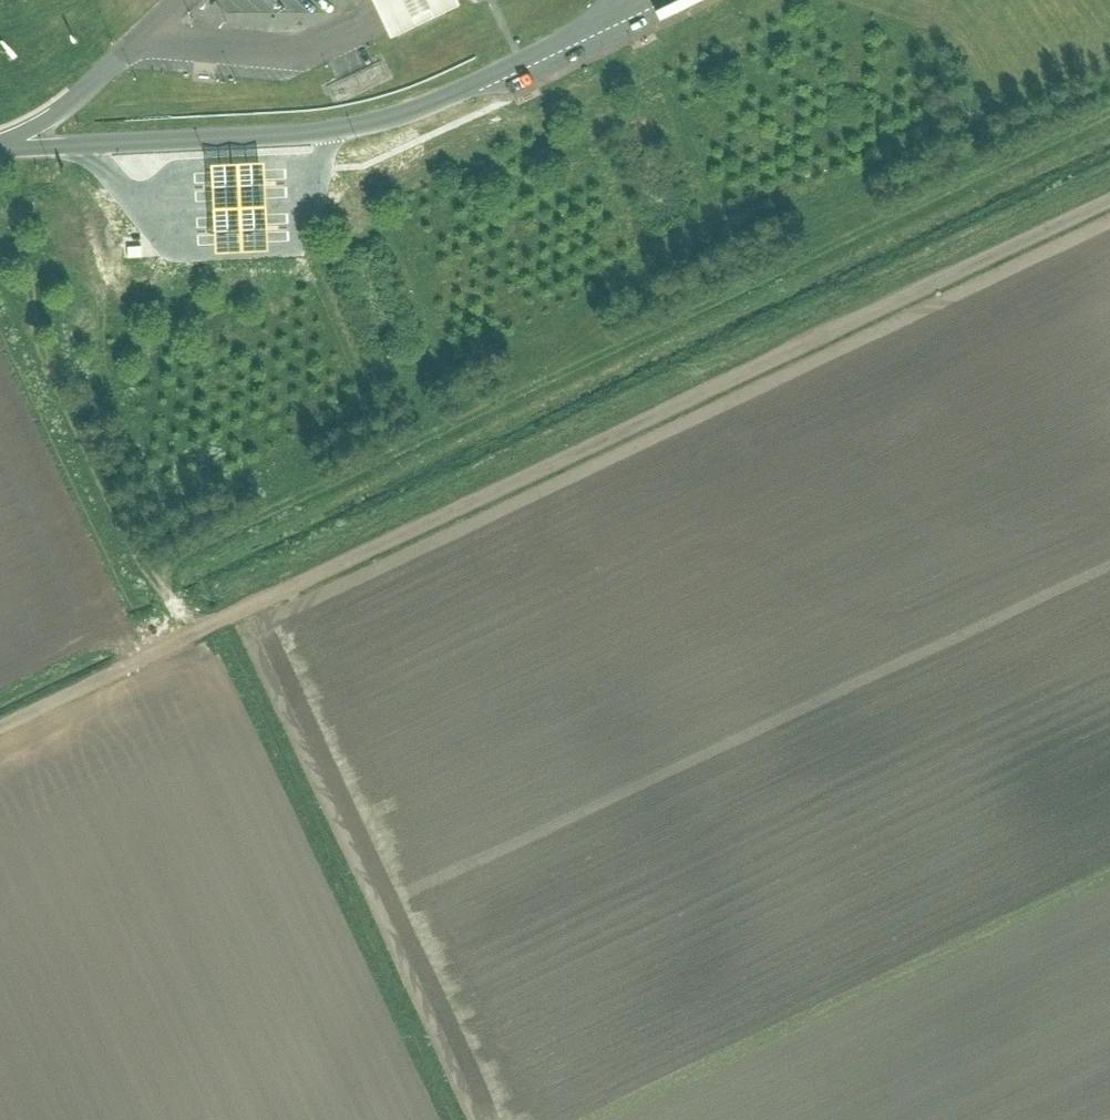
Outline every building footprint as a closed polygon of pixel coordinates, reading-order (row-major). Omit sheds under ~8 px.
[(385,35),(387,42),(457,10),(452,0),(368,0),(385,35)]
